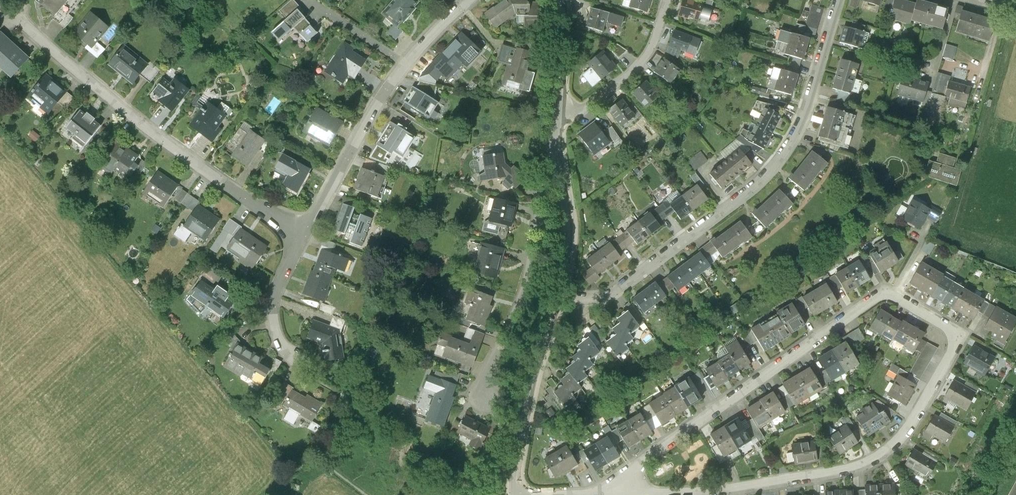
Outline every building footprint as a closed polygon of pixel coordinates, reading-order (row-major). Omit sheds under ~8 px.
[(39,2),(54,15),(67,0),(41,0),(39,2)] [(287,20),(298,10),(299,11),(301,9),(294,0),(293,0),(280,11),(287,20)] [(415,0),(395,0),(382,14),(397,27),(402,22),(404,23),(415,10),(414,9),(419,3),(415,0)] [(486,15),(496,28),(517,13),(517,16),(525,17),(529,17),(530,3),(530,0),(506,0),(486,15)] [(650,0),(632,0),(630,7),(646,12),(650,0)] [(712,10),(711,9),(701,7),(702,6),(701,6),(694,4),(694,2),(687,0),(683,0),(678,16),(687,19),(688,17),(697,20),(698,19),(708,22),(712,10)] [(708,0),(703,0),(701,6),(702,6),(701,7),(711,9),(713,1),(708,0)] [(850,7),(856,9),(859,0),(852,0),(850,7)] [(885,10),(891,12),(895,0),(888,0),(885,10)] [(915,4),(899,0),(895,0),(891,12),(889,18),(910,24),(911,18),(915,4)] [(948,10),(916,1),(915,4),(911,18),(943,26),(948,10)] [(539,3),(530,3),(529,17),(525,17),(525,25),(525,29),(540,29),(540,10),(538,10),(539,3)] [(954,17),(960,18),(962,12),(963,7),(958,5),(954,17)] [(822,9),(812,6),(810,12),(808,18),(806,26),(804,33),(815,36),(822,9)] [(602,32),(606,20),(608,21),(609,24),(620,27),(623,18),(591,8),(586,27),(602,32)] [(287,20),(272,33),(280,42),(295,29),(307,43),(319,33),(299,11),(298,10),(287,20)] [(801,16),(808,18),(810,12),(803,10),(801,16)] [(995,21),(962,12),(960,18),(956,32),(990,41),(995,21)] [(73,18),(67,13),(59,23),(64,27),(73,18)] [(108,28),(90,13),(73,33),(87,45),(91,48),(96,42),(108,28)] [(525,17),(517,16),(517,24),(519,25),(525,25),(525,17)] [(853,23),(851,29),(863,32),(864,26),(853,23)] [(797,31),(804,33),(806,26),(799,24),(797,31)] [(851,29),(845,27),(840,43),(864,50),(869,34),(863,32),(851,29)] [(691,38),(674,31),(669,46),(681,51),(686,52),(694,55),(699,42),(691,38)] [(792,35),(781,32),(778,41),(789,45),(792,35)] [(9,78),(27,59),(0,33),(0,70),(9,78)] [(461,34),(432,64),(433,65),(442,73),(445,77),(450,72),(448,70),(459,59),(466,66),(480,52),(461,34)] [(792,35),(789,45),(805,49),(808,39),(792,34),(792,35)] [(779,53),(786,55),(789,45),(778,41),(777,41),(775,49),(779,51),(779,53)] [(87,45),(84,48),(97,59),(105,50),(96,42),(91,48),(87,45)] [(518,42),(516,48),(536,54),(536,53),(538,44),(518,42)] [(628,51),(617,44),(611,50),(618,59),(628,51)] [(957,47),(945,44),(942,56),(953,59),(957,47)] [(343,45),(325,73),(343,84),(348,76),(354,80),(366,62),(352,52),(353,51),(343,45)] [(802,59),(805,49),(789,45),(786,55),(790,56),(801,59),(802,59)] [(124,46),(108,65),(133,84),(140,75),(148,65),(124,46)] [(516,50),(503,46),(499,62),(512,65),(511,67),(508,66),(502,85),(529,92),(535,73),(525,71),(528,59),(534,61),(536,53),(536,54),(516,48),(516,50)] [(669,46),(666,53),(678,59),(681,51),(669,46)] [(602,52),(588,64),(592,69),(584,76),(593,86),(615,68),(602,52)] [(797,73),(801,59),(790,56),(788,62),(789,63),(787,70),(797,73)] [(664,59),(654,73),(658,76),(669,83),(670,84),(675,77),(676,78),(681,71),(664,59)] [(921,62),(909,59),(906,69),(918,72),(921,62)] [(858,65),(841,60),(833,89),(839,91),(849,93),(850,91),(854,78),(858,65)] [(150,63),(148,65),(140,75),(150,83),(160,70),(150,63)] [(433,65),(425,74),(433,82),(442,73),(433,65)] [(770,78),(772,79),(794,85),(797,75),(773,68),(770,78)] [(937,73),(931,94),(946,98),(950,83),(952,77),(937,73)] [(46,76),(27,98),(48,115),(58,104),(67,93),(46,76)] [(658,76),(655,80),(666,88),(669,83),(658,76)] [(929,84),(902,76),(896,95),(923,103),(926,93),(929,84)] [(867,82),(854,78),(850,91),(864,95),(867,82)] [(791,96),(794,85),(772,79),(769,89),(791,96)] [(164,80),(151,96),(172,111),(188,90),(175,80),(171,86),(164,80)] [(415,89),(434,100),(437,85),(420,81),(415,89)] [(646,81),(632,93),(645,108),(659,96),(646,81)] [(971,89),(950,83),(946,98),(966,104),(971,89)] [(415,89),(412,87),(403,102),(412,107),(411,110),(419,115),(420,112),(429,118),(439,103),(434,100),(415,89)] [(401,89),(396,96),(402,99),(406,92),(401,89)] [(770,92),(760,89),(759,95),(768,98),(770,92)] [(839,91),(837,99),(847,102),(849,93),(839,91)] [(74,99),(67,93),(58,104),(65,110),(74,99)] [(931,94),(926,93),(923,103),(922,106),(927,107),(923,121),(938,125),(946,98),(931,94)] [(192,103),(201,110),(208,102),(198,95),(192,103)] [(769,99),(766,104),(784,110),(787,104),(769,99)] [(622,100),(608,110),(621,127),(635,117),(622,100)] [(784,110),(766,104),(756,101),(753,107),(762,112),(755,125),(751,123),(747,131),(742,129),(739,135),(740,136),(747,141),(747,142),(748,142),(761,149),(763,150),(784,110)] [(201,110),(190,125),(208,139),(218,127),(226,116),(217,109),(208,102),(201,110)] [(222,103),(217,109),(226,116),(228,118),(233,111),(222,103)] [(841,112),(825,108),(817,137),(833,142),(841,112)] [(344,123),(316,109),(303,133),(331,148),(344,123)] [(81,110),(63,133),(83,149),(101,126),(81,110)] [(854,116),(841,112),(833,142),(817,137),(816,140),(846,149),(847,143),(846,143),(854,116)] [(253,127),(245,122),(232,140),(240,145),(251,131),(253,127)] [(416,138),(390,122),(376,145),(377,145),(389,153),(392,155),(394,152),(403,158),(416,138)] [(595,124),(579,136),(593,154),(609,142),(595,124)] [(222,130),(218,127),(208,139),(212,142),(222,130)] [(611,127),(606,131),(615,144),(620,140),(611,127)] [(240,151),(235,158),(247,167),(258,151),(265,141),(251,131),(240,145),(238,149),(240,151)] [(747,141),(740,136),(737,140),(744,145),(748,142),(747,142),(747,141)] [(107,147),(113,151),(118,144),(119,141),(113,137),(107,147)] [(744,145),(737,140),(730,146),(736,152),(739,150),(747,160),(755,153),(744,145)] [(272,146),(265,141),(258,151),(265,156),(272,146)] [(748,142),(744,145),(755,153),(761,149),(748,142)] [(138,157),(118,144),(113,151),(101,168),(110,175),(113,171),(123,179),(138,157)] [(389,153),(377,145),(369,158),(386,164),(389,160),(386,157),(389,153)] [(736,152),(730,146),(721,154),(726,160),(736,152)] [(747,160),(739,150),(736,152),(726,160),(710,174),(721,188),(750,164),(747,160)] [(707,161),(700,152),(688,162),(694,171),(707,161)] [(813,152),(802,166),(815,177),(820,170),(821,171),(828,164),(813,152)] [(502,153),(483,156),(485,172),(477,177),(478,182),(503,178),(515,189),(526,177),(514,167),(511,170),(504,164),(502,153)] [(937,164),(929,161),(925,171),(930,177),(956,185),(961,172),(951,168),(954,158),(940,154),(937,164)] [(309,170),(282,155),(273,171),(287,178),(283,185),(297,193),(309,170)] [(147,165),(141,161),(134,171),(139,174),(147,165)] [(377,163),(373,173),(388,178),(392,168),(377,163)] [(803,191),(815,177),(802,166),(794,176),(792,174),(788,179),(796,185),(803,191)] [(373,173),(362,169),(355,190),(381,199),(388,178),(373,173)] [(177,188),(157,173),(142,194),(163,208),(169,199),(177,188)] [(704,185),(695,173),(690,177),(697,186),(699,188),(704,185)] [(796,185),(786,198),(792,205),(801,195),(800,194),(803,191),(796,185)] [(697,186),(683,197),(692,210),(707,199),(699,188),(697,186)] [(187,194),(177,188),(169,199),(178,206),(180,203),(187,194)] [(779,191),(766,203),(778,216),(784,210),(786,212),(792,205),(786,198),(779,191)] [(200,203),(187,194),(180,203),(194,212),(198,206),(200,203)] [(681,218),(692,210),(683,197),(671,205),(676,211),(681,218)] [(516,204),(495,199),(490,221),(489,221),(506,225),(511,226),(516,204)] [(650,213),(651,214),(658,224),(663,220),(662,220),(671,214),(676,211),(671,205),(668,200),(663,203),(663,204),(655,210),(650,213)] [(912,201),(902,219),(919,229),(925,217),(936,223),(941,212),(927,204),(924,208),(912,201)] [(765,228),(778,216),(766,203),(757,212),(756,210),(752,214),(758,221),(764,227),(765,228)] [(343,204),(341,210),(353,214),(355,208),(343,204)] [(220,221),(198,206),(194,212),(183,227),(191,233),(205,242),(220,221)] [(353,214),(341,210),(334,230),(344,234),(342,240),(362,247),(372,219),(361,215),(360,217),(353,214)] [(651,214),(639,223),(649,235),(660,227),(658,224),(651,214)] [(229,220),(213,242),(219,246),(228,234),(234,238),(240,229),(241,228),(229,220)] [(506,228),(506,225),(489,221),(490,221),(489,220),(484,224),(482,231),(497,235),(499,227),(506,228)] [(758,221),(746,230),(752,238),(759,233),(758,231),(764,227),(758,221)] [(740,222),(726,233),(736,247),(743,242),(744,244),(752,238),(746,230),(740,222)] [(637,244),(649,235),(639,223),(628,231),(635,241),(637,244)] [(184,242),(191,233),(183,227),(181,225),(174,235),(184,242)] [(266,247),(240,229),(234,238),(224,253),(250,270),(266,247)] [(610,243),(610,244),(617,254),(622,250),(621,250),(630,244),(635,241),(628,231),(627,231),(623,234),(614,241),(614,240),(610,243)] [(722,258),(736,247),(726,233),(716,240),(714,238),(710,242),(719,254),(722,258)] [(876,251),(870,255),(869,255),(879,273),(880,273),(898,262),(893,254),(884,238),(883,239),(873,246),(876,251)] [(323,239),(321,246),(332,250),(334,243),(323,239)] [(926,241),(920,251),(929,255),(934,245),(926,241)] [(698,251),(700,253),(710,266),(714,263),(719,254),(710,242),(698,251)] [(504,250),(481,244),(473,273),(496,279),(504,250)] [(610,244),(599,253),(608,266),(620,257),(617,254),(610,244)] [(319,259),(314,272),(328,277),(330,278),(334,269),(343,272),(348,260),(322,250),(319,258),(319,259)] [(899,251),(893,254),(898,262),(903,258),(899,251)] [(596,274),(608,266),(599,253),(587,261),(591,268),(596,274)] [(700,253),(689,261),(699,274),(710,266),(700,253)] [(864,257),(869,266),(875,275),(879,273),(869,255),(870,255),(869,254),(864,257)] [(864,270),(869,266),(864,257),(863,256),(858,259),(864,270)] [(846,266),(847,269),(858,286),(870,279),(864,270),(858,259),(846,266)] [(688,282),(699,274),(689,261),(678,269),(688,282)] [(917,289),(920,291),(932,269),(921,263),(910,283),(918,288),(917,289)] [(208,266),(201,275),(213,283),(220,274),(208,266)] [(591,268),(586,272),(587,273),(582,276),(589,285),(599,278),(596,274),(591,268)] [(677,290),(688,282),(678,269),(667,278),(674,287),(677,290)] [(845,294),(858,286),(847,269),(835,276),(841,286),(845,294)] [(942,275),(932,269),(920,291),(922,292),(923,291),(931,295),(941,277),(942,275)] [(311,271),(303,295),(323,303),(327,292),(323,290),(328,277),(314,272),(311,271)] [(835,276),(825,282),(831,292),(841,286),(835,276)] [(935,298),(941,301),(952,283),(941,277),(931,295),(931,296),(935,299),(935,298)] [(667,278),(657,285),(664,294),(674,287),(667,278)] [(201,281),(190,295),(204,305),(204,306),(222,319),(234,303),(216,289),(215,291),(201,281)] [(820,288),(814,292),(824,309),(837,302),(831,292),(825,282),(818,286),(820,288)] [(655,283),(644,291),(654,304),(665,296),(664,294),(657,285),(655,283)] [(962,289),(952,283),(941,301),(941,302),(945,305),(946,304),(952,307),(962,289)] [(492,297),(470,289),(465,303),(469,305),(469,306),(471,307),(467,320),(471,321),(484,326),(489,311),(487,310),(492,297)] [(956,310),(962,314),(973,295),(962,289),(952,307),(951,308),(955,311),(956,310)] [(643,312),(654,304),(644,291),(634,299),(643,312)] [(812,316),(824,309),(814,292),(802,298),(807,307),(812,316)] [(983,301),(973,295),(962,314),(972,320),(977,312),(983,301)] [(790,303),(791,304),(797,314),(807,307),(802,298),(801,296),(790,303)] [(989,304),(983,301),(977,312),(983,315),(982,315),(988,319),(995,307),(989,304)] [(623,306),(627,311),(638,326),(642,331),(647,327),(628,302),(623,306)] [(334,309),(321,304),(319,311),(332,316),(334,309)] [(777,313),(778,314),(789,334),(804,325),(797,314),(791,304),(777,313)] [(995,307),(988,319),(985,324),(993,329),(989,337),(1003,345),(1015,321),(1015,319),(995,307)] [(617,319),(620,323),(628,334),(638,326),(627,311),(626,312),(625,311),(624,311),(623,311),(622,311),(621,312),(620,312),(620,314),(620,315),(621,316),(617,319)] [(877,332),(881,334),(891,317),(887,314),(887,315),(880,311),(870,329),(877,332)] [(467,320),(451,314),(448,321),(467,328),(468,328),(471,321),(467,320)] [(778,314),(764,322),(777,343),(790,335),(789,334),(778,314)] [(333,316),(329,328),(341,332),(345,321),(333,316)] [(901,323),(891,317),(881,334),(891,340),(892,339),(901,323)] [(892,339),(903,345),(913,328),(902,321),(901,323),(892,339)] [(329,328),(313,322),(307,337),(323,343),(326,359),(342,357),(339,335),(340,335),(341,332),(329,328)] [(751,330),(751,331),(757,341),(763,351),(777,343),(764,322),(751,330)] [(632,339),(628,334),(620,323),(612,329),(616,335),(624,345),(632,339)] [(582,331),(587,338),(599,352),(603,349),(599,344),(603,340),(592,326),(588,330),(586,327),(582,331)] [(460,338),(459,342),(467,345),(469,339),(471,340),(475,331),(468,328),(467,328),(463,339),(460,338)] [(924,334),(913,328),(903,345),(907,347),(906,349),(913,353),(915,350),(921,339),(924,334)] [(842,338),(845,343),(849,348),(864,339),(858,329),(842,338)] [(443,359),(444,356),(472,366),(484,334),(475,331),(471,340),(469,346),(467,345),(459,342),(451,339),(451,337),(442,333),(434,355),(443,359)] [(736,342),(737,341),(742,351),(757,341),(751,331),(741,337),(740,337),(735,340),(736,342)] [(233,350),(236,344),(239,342),(231,333),(223,344),(233,350)] [(610,340),(605,343),(618,359),(619,358),(619,357),(628,350),(624,345),(616,335),(614,336),(613,335),(612,335),(611,336),(610,337),(610,338),(610,339),(610,340)] [(577,346),(579,348),(588,361),(599,352),(587,338),(586,339),(585,339),(585,338),(584,338),(583,338),(582,339),(581,339),(581,340),(581,341),(581,342),(581,343),(577,346)] [(927,343),(921,339),(915,350),(921,353),(927,343)] [(724,348),(729,356),(738,371),(750,364),(742,351),(737,341),(736,342),(724,348)] [(845,343),(832,351),(844,372),(858,364),(849,348),(845,343)] [(921,353),(909,374),(919,380),(937,349),(927,343),(921,353)] [(233,350),(223,366),(249,381),(262,359),(236,344),(233,350)] [(993,358),(973,347),(964,363),(971,368),(976,370),(984,375),(993,358)] [(592,366),(588,361),(579,348),(575,352),(575,353),(575,354),(576,354),(576,355),(571,358),(573,360),(583,373),(592,366)] [(830,380),(844,372),(832,351),(818,359),(824,370),(830,380)] [(717,363),(717,364),(727,379),(738,372),(738,371),(729,356),(717,363)] [(566,369),(567,372),(577,384),(586,376),(583,373),(573,360),(570,363),(569,364),(569,365),(570,366),(566,369)] [(708,376),(703,379),(705,383),(710,390),(727,380),(727,379),(717,364),(705,371),(708,376)] [(916,386),(919,380),(909,374),(892,364),(888,370),(898,376),(916,386)] [(455,385),(459,374),(444,368),(442,374),(436,371),(433,378),(440,381),(441,380),(455,385)] [(973,376),(976,370),(971,368),(970,369),(969,368),(966,373),(973,376)] [(809,369),(795,377),(807,397),(821,389),(815,379),(809,369)] [(818,373),(820,376),(825,384),(830,380),(824,370),(818,373)] [(560,380),(564,386),(571,395),(580,389),(577,384),(567,372),(564,374),(563,375),(563,376),(564,376),(564,377),(560,380)] [(699,373),(688,379),(694,389),(705,383),(703,379),(699,373)] [(433,378),(428,376),(424,388),(436,392),(425,420),(442,426),(453,398),(451,397),(455,385),(441,380),(440,381),(433,378)] [(825,384),(820,376),(815,379),(821,389),(826,386),(825,384)] [(898,376),(892,386),(886,395),(904,406),(910,396),(916,386),(898,376)] [(794,405),(807,397),(795,377),(782,385),(782,386),(794,405)] [(546,403),(542,407),(550,417),(554,414),(551,409),(556,406),(553,402),(557,398),(554,393),(558,390),(557,389),(557,388),(557,387),(551,379),(546,382),(549,388),(545,391),(548,396),(543,399),(546,403)] [(674,387),(675,388),(686,408),(701,399),(694,389),(688,379),(674,387)] [(953,381),(944,398),(948,401),(954,404),(965,410),(975,394),(963,387),(953,381)] [(966,381),(963,387),(975,394),(978,388),(966,381)] [(286,400),(292,390),(293,388),(284,382),(276,395),(286,400)] [(574,400),(571,395),(564,386),(562,386),(561,385),(560,385),(559,386),(558,386),(558,387),(557,387),(557,388),(557,389),(558,390),(554,393),(557,398),(564,407),(571,402),(574,400)] [(782,386),(777,389),(783,398),(789,408),(794,405),(782,386)] [(663,395),(663,396),(675,415),(687,408),(686,408),(675,388),(663,395)] [(283,404),(290,409),(284,420),(293,425),(299,414),(312,422),(322,404),(307,395),(305,398),(292,390),(286,400),(283,404)] [(773,394),(759,402),(770,420),(784,412),(778,402),(773,394)] [(663,396),(649,405),(660,425),(675,416),(675,415),(663,396)] [(783,398),(778,402),(784,412),(789,409),(789,408),(783,398)] [(879,414),(882,411),(883,413),(888,420),(894,411),(887,407),(878,400),(872,404),(879,414)] [(951,410),(954,404),(948,401),(945,407),(951,410)] [(571,402),(564,407),(564,408),(567,413),(569,411),(570,412),(573,404),(572,404),(571,402)] [(757,428),(770,420),(759,402),(746,410),(751,419),(757,428)] [(864,415),(857,419),(868,436),(889,422),(888,420),(883,413),(882,411),(879,414),(872,404),(861,411),(864,415)] [(638,416),(640,414),(650,431),(660,425),(649,405),(644,408),(644,409),(636,413),(638,416)] [(936,410),(933,416),(953,428),(956,422),(936,410)] [(638,416),(628,421),(639,440),(651,433),(650,431),(640,414),(638,416)] [(953,428),(933,416),(924,431),(932,435),(944,443),(953,428)] [(458,432),(473,439),(470,445),(479,450),(488,431),(490,429),(489,428),(465,417),(462,424),(458,432)] [(736,419),(723,427),(735,449),(749,440),(739,424),(736,419)] [(751,419),(745,422),(754,437),(757,441),(762,438),(757,428),(751,419)] [(314,420),(310,427),(322,434),(326,427),(314,420)] [(493,420),(489,428),(490,429),(488,431),(500,437),(502,425),(493,420)] [(457,435),(458,432),(462,424),(456,421),(450,432),(457,435)] [(640,440),(639,440),(628,421),(624,423),(623,422),(615,427),(616,429),(623,440),(628,448),(636,444),(636,443),(640,440)] [(744,421),(739,424),(749,440),(754,437),(745,422),(744,421)] [(857,442),(846,425),(839,430),(827,438),(833,446),(832,447),(835,452),(836,451),(839,454),(857,442)] [(602,429),(607,438),(608,438),(613,446),(618,443),(611,432),(608,426),(602,429)] [(722,457),(735,449),(723,427),(709,436),(715,446),(722,457)] [(616,429),(611,432),(618,443),(623,440),(616,429)] [(928,442),(932,435),(924,431),(921,438),(928,442)] [(607,438),(596,445),(607,464),(619,457),(613,446),(608,438),(607,438)] [(821,441),(814,442),(817,461),(824,460),(821,441)] [(814,442),(792,445),(793,452),(794,461),(794,464),(817,461),(814,442)] [(595,471),(607,464),(596,445),(584,452),(589,460),(595,471)] [(715,446),(711,448),(719,463),(724,460),(722,457),(715,446)] [(561,450),(556,453),(568,474),(574,470),(573,468),(577,465),(572,456),(567,447),(561,451),(561,450)] [(924,449),(921,454),(936,463),(939,458),(924,449)] [(583,450),(577,453),(584,463),(589,460),(584,452),(583,450)] [(914,450),(905,464),(915,470),(914,473),(926,480),(936,463),(921,454),(914,450)] [(563,477),(568,474),(556,453),(551,456),(551,457),(545,460),(550,470),(548,471),(551,479),(556,478),(562,475),(563,477)] [(584,463),(577,453),(572,456),(577,465),(573,468),(574,470),(578,476),(588,470),(584,463)] [(878,486),(879,494),(894,494),(894,493),(894,485),(878,486)] [(878,486),(864,486),(865,490),(865,494),(879,494),(878,486)]
